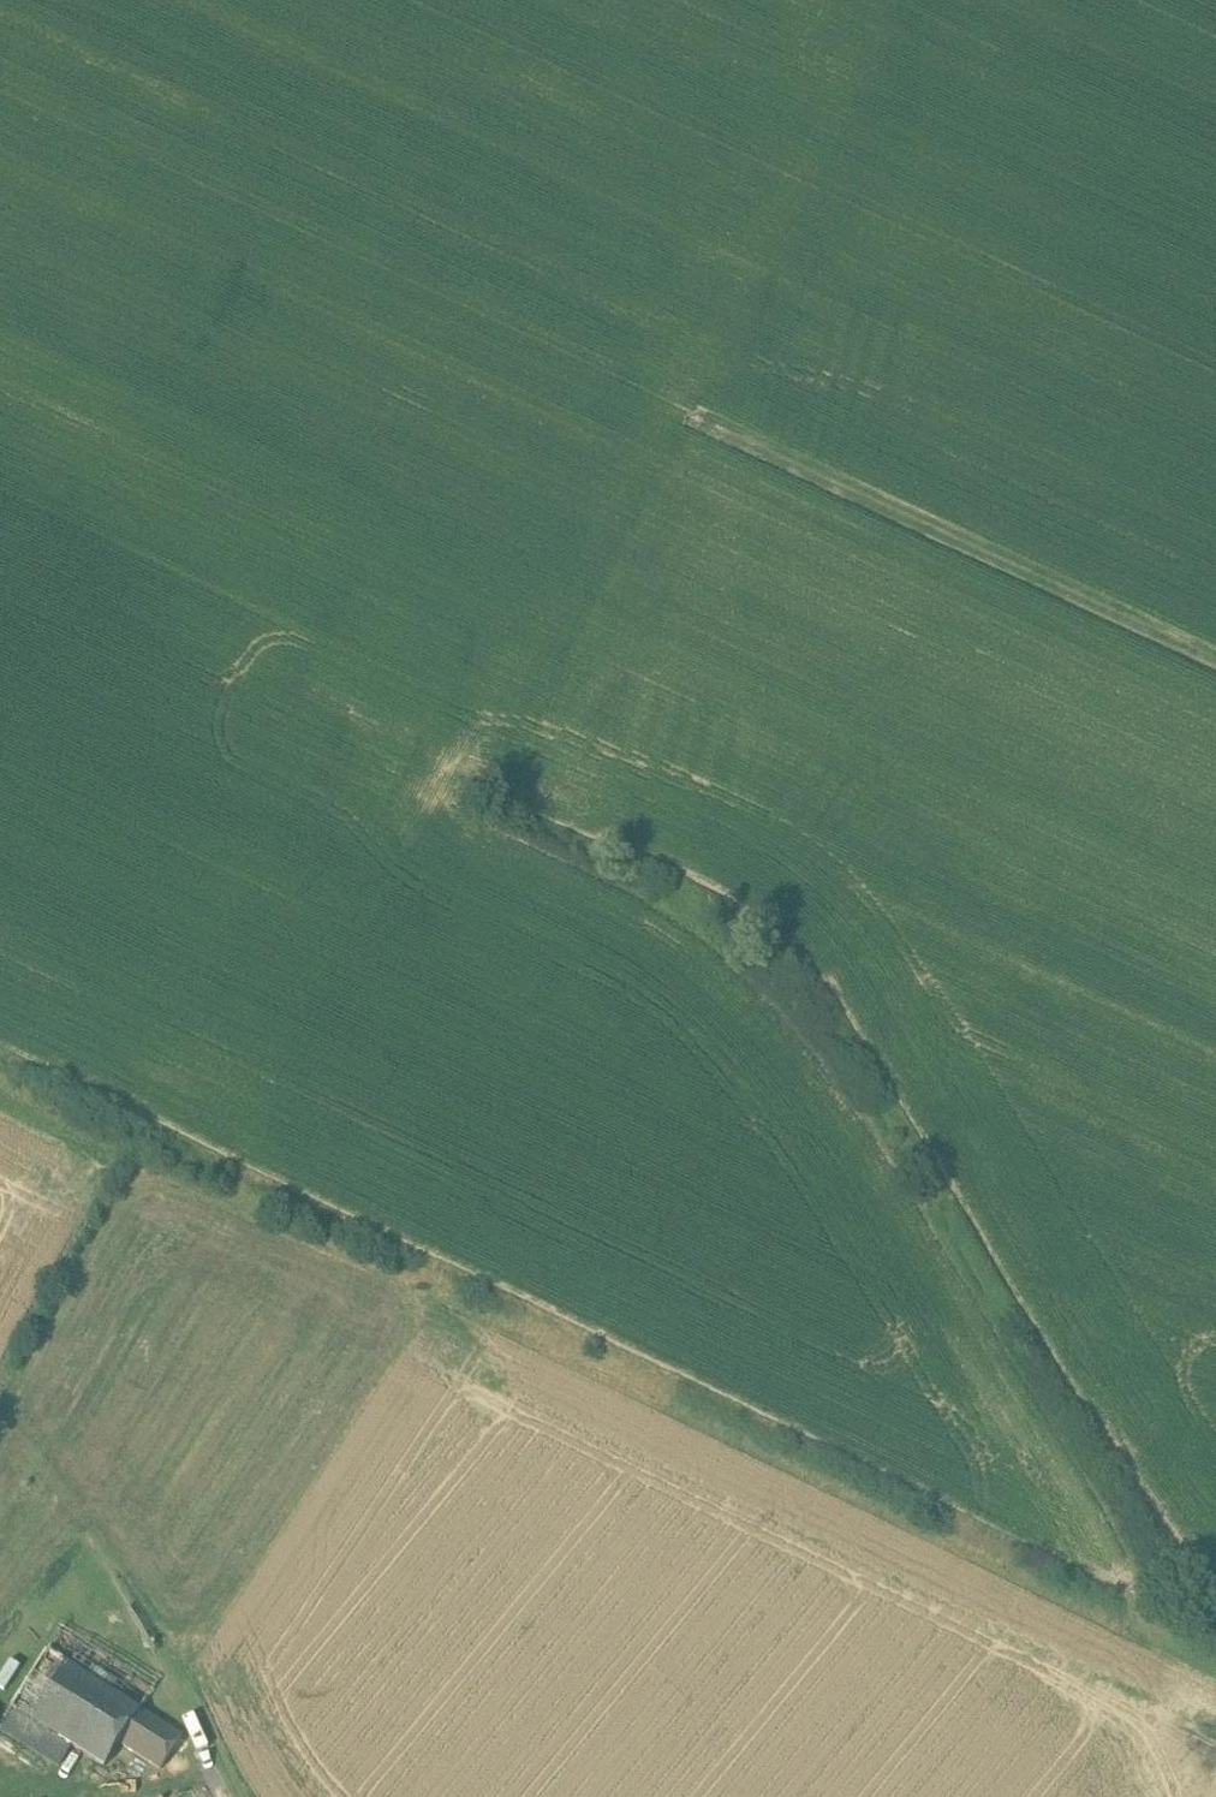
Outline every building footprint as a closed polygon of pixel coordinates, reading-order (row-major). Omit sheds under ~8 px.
[(78,1645),(67,1662),(47,1650),(11,1707),(70,1745),(104,1766),(119,1744),(141,1709),(151,1692),(78,1645)] [(11,1707),(0,1724),(0,1728),(58,1764),(70,1745),(11,1707)] [(182,1736),(141,1709),(119,1744),(160,1769),(182,1736)]
